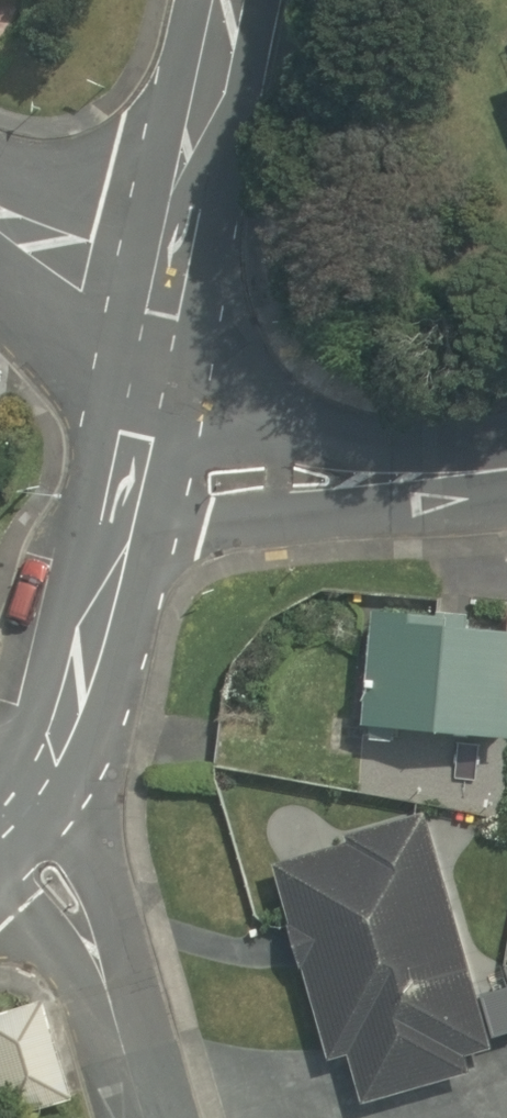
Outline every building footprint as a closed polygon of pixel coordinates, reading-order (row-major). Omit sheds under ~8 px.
[(361,616),(354,721),(369,722),(364,792),(506,802),(506,797),(506,627),(361,616)] [(483,1087),(468,1036),(506,1024),(506,973),(478,982),(429,819),(263,870),(326,1079),(351,1071),(365,1117),(380,1117),(483,1087)]
